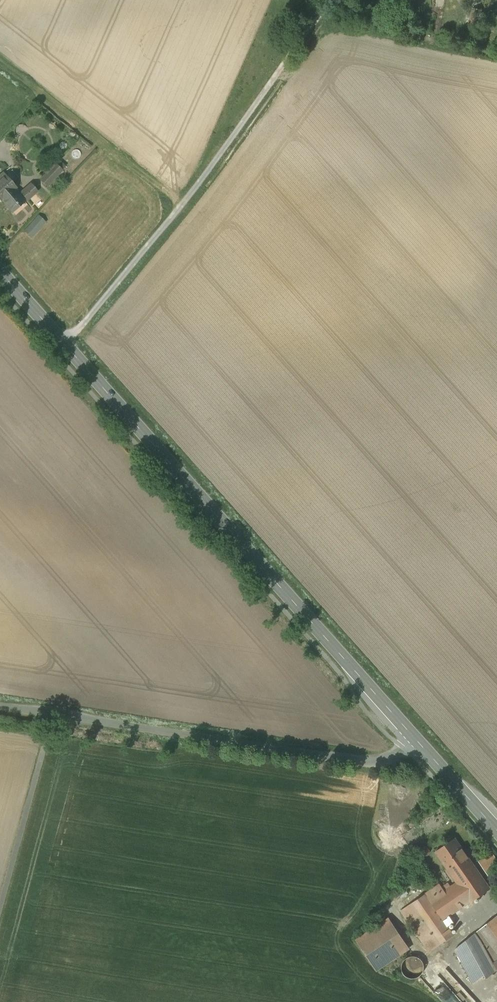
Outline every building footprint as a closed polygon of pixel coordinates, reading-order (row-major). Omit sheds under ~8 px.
[(481,11),(473,8),(468,26),(477,28),(481,11)] [(55,163),(40,179),(47,186),(62,170),(55,163)] [(3,172),(0,175),(0,200),(0,201),(2,199),(12,211),(24,201),(14,189),(16,187),(3,172)] [(31,183),(20,192),(27,200),(37,191),(31,183)] [(33,238),(48,222),(39,214),(24,230),(33,238)] [(473,866),(454,838),(436,851),(455,878),(473,866)] [(425,845),(421,853),(427,856),(432,849),(425,845)] [(473,866),(455,878),(457,881),(444,890),(440,884),(425,894),(443,920),(444,920),(489,889),(473,866)] [(425,894),(400,910),(429,952),(454,935),(444,920),(443,920),(425,894)] [(455,949),(474,984),(496,970),(496,969),(493,964),(495,962),(496,961),(496,915),(455,949)] [(389,918),(356,940),(377,970),(409,948),(389,918)] [(423,971),(424,967),(423,963),(420,959),(417,957),(412,956),(408,957),(404,959),(402,963),(401,967),(402,972),(405,975),(408,978),(413,979),(417,978),(421,975),(423,971)] [(422,977),(441,998),(451,988),(464,1001),(478,1001),(446,966),(438,974),(432,968),(422,977)]
